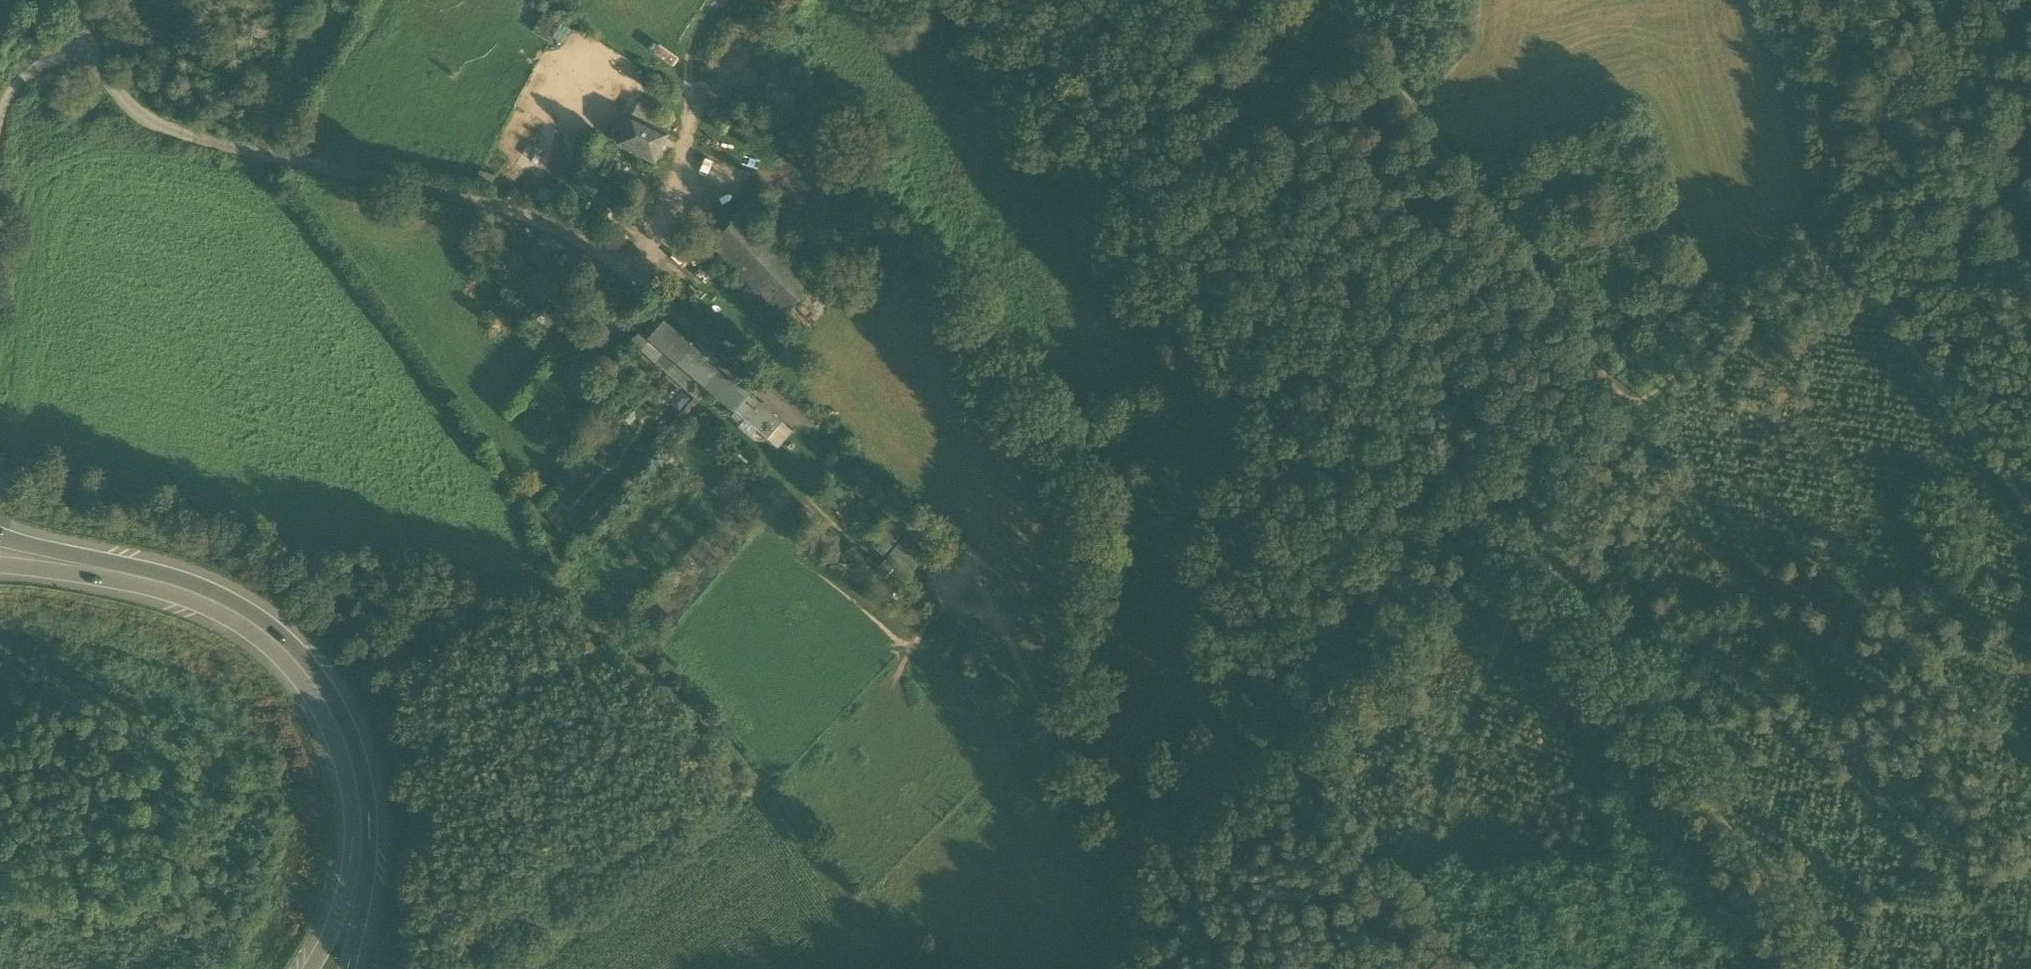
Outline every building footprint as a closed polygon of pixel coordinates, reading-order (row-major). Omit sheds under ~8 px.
[(616,146),(652,163),(665,136),(629,119),(616,146)] [(709,244),(783,317),(814,286),(740,213),(709,244)] [(649,337),(735,411),(750,394),(664,321),(649,337)] [(735,411),(767,438),(781,422),(750,394),(735,411)] [(901,579),(923,545),(906,534),(884,568),(901,579)]
